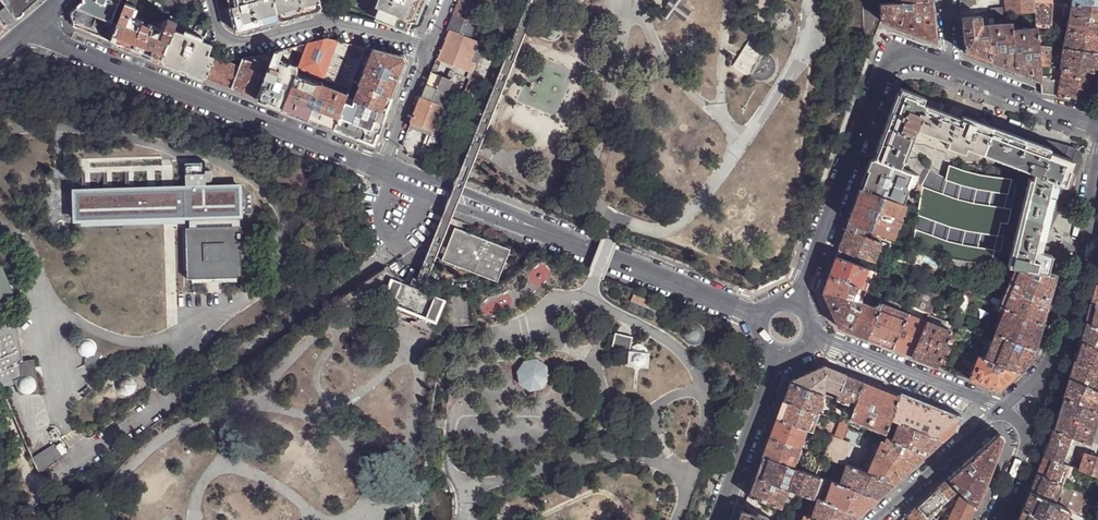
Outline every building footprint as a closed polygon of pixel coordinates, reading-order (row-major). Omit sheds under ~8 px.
[(18,16),(23,11),(36,0),(4,0),(18,16)] [(77,7),(111,25),(120,0),(84,0),(77,7)] [(181,14),(184,16),(193,0),(151,0),(149,2),(181,14)] [(238,5),(232,7),(230,7),(233,21),(234,24),(243,29),(246,29),(247,31),(260,27),(280,21),(275,0),(257,0),(238,5)] [(280,21),(299,16),(323,9),(321,0),(275,0),(280,21)] [(376,19),(404,30),(408,31),(412,22),(416,23),(424,0),(378,0),(376,6),(380,7),(376,19)] [(483,4),(473,0),(460,0),(458,5),(449,29),(470,37),(483,4)] [(672,1),(670,3),(667,6),(669,8),(664,15),(669,19),(674,13),(683,20),(688,14),(679,6),(683,0),(675,0),(674,2),(672,1)] [(887,3),(887,0),(880,0),(881,21),(898,27),(909,31),(913,22),(912,3),(896,3),(887,4),(887,3)] [(959,1),(960,9),(965,9),(965,7),(975,5),(974,0),(959,0),(959,1)] [(1036,13),(1035,4),(1035,0),(1005,0),(1006,7),(992,8),(992,16),(1036,13)] [(936,41),(932,2),(912,3),(913,22),(909,31),(926,38),(935,41),(936,41)] [(1052,4),(1035,4),(1036,13),(1037,27),(1044,27),(1050,28),(1052,4)] [(1069,16),(1066,30),(1097,34),(1097,4),(1055,4),(1055,14),(1069,16)] [(138,51),(163,61),(175,30),(176,26),(166,23),(162,34),(158,35),(149,31),(151,27),(142,24),(141,28),(132,24),(131,20),(135,10),(124,6),(116,28),(112,41),(138,51)] [(92,33),(112,41),(116,28),(111,25),(77,7),(71,13),(75,27),(92,33)] [(749,15),(746,15),(744,24),(755,26),(758,13),(750,11),(749,15)] [(982,26),(981,18),(961,19),(964,53),(977,58),(988,63),(986,25),(982,26)] [(1012,23),(986,25),(988,63),(1004,69),(1015,73),(1012,30),(1012,23)] [(480,41),(469,69),(473,71),(491,29),(486,26),(480,41)] [(1044,27),(1037,27),(1037,28),(1038,47),(1045,47),(1044,27)] [(187,28),(184,34),(190,36),(193,30),(187,28)] [(1022,29),(1012,30),(1015,73),(1027,78),(1040,83),(1041,83),(1040,77),(1040,66),(1038,47),(1037,28),(1022,29)] [(480,41),(470,37),(449,29),(440,50),(437,57),(458,65),(469,69),(480,41)] [(193,30),(190,36),(184,34),(175,30),(163,61),(185,70),(207,78),(215,58),(210,55),(213,48),(212,44),(210,43),(203,41),(197,39),(199,32),(193,30)] [(1063,49),(1097,53),(1097,34),(1066,30),(1063,49)] [(199,32),(197,39),(203,41),(205,35),(199,32)] [(295,75),(321,84),(324,78),(338,41),(328,38),(327,38),(307,43),(304,52),(298,70),(295,75)] [(766,52),(747,40),(732,67),(751,79),(766,52)] [(338,41),(324,78),(321,84),(309,118),(321,123),(334,127),(346,98),(353,82),(354,79),(359,66),(366,48),(338,41)] [(290,47),(304,52),(307,43),(290,47)] [(1045,47),(1038,47),(1040,66),(1051,67),(1054,67),(1055,61),(1054,61),(1054,48),(1045,47)] [(407,58),(366,48),(359,66),(365,69),(360,81),(354,79),(353,82),(361,85),(392,97),(399,80),(407,58)] [(272,103),(283,108),(295,75),(298,70),(279,62),(284,49),(275,51),(258,97),(272,103)] [(1059,68),(1062,68),(1097,73),(1097,70),(1097,53),(1063,49),(1059,68)] [(246,93),(258,97),(275,51),(260,55),(243,58),(239,67),(232,88),(246,93)] [(220,83),(232,88),(239,67),(215,58),(207,78),(220,83)] [(435,64),(431,72),(411,123),(431,131),(430,135),(420,160),(427,163),(456,91),(449,88),(455,73),(449,70),(446,78),(436,73),(439,66),(435,64)] [(1051,67),(1040,66),(1040,77),(1050,76),(1051,67)] [(1050,76),(1040,77),(1041,83),(1040,83),(1041,95),(1057,97),(1057,98),(1092,102),(1095,86),(1097,73),(1062,68),(1060,83),(1050,81),(1050,76)] [(298,113),(309,118),(321,84),(295,75),(283,108),(298,113)] [(354,101),(386,114),(389,105),(392,97),(361,85),(354,101)] [(997,236),(1004,237),(1000,253),(993,252),(994,251),(963,246),(947,242),(915,230),(912,245),(915,246),(950,259),(975,263),(981,264),(1015,269),(1047,274),(1050,263),(1052,253),(1052,251),(1050,250),(1042,248),(1044,238),(1050,214),(1055,194),(1057,184),(1063,186),(1069,171),(1071,166),(1073,162),(998,133),(992,127),(986,121),(966,113),(963,120),(942,112),(945,105),(901,88),(889,120),(875,159),(899,169),(902,162),(901,161),(913,128),(916,129),(947,141),(945,147),(964,154),(966,148),(1016,167),(1017,172),(1022,182),(1029,191),(1016,187),(1016,188),(1010,210),(973,204),(956,200),(934,192),(922,186),(917,216),(927,220),(949,228),(966,232),(997,236)] [(380,128),(386,114),(354,101),(346,98),(334,127),(354,136),(374,144),(380,128)] [(430,135),(431,131),(411,123),(409,127),(430,135)] [(913,128),(901,161),(902,162),(904,162),(916,129),(913,128)] [(441,165),(459,172),(463,161),(446,154),(441,165)] [(187,159),(188,185),(209,184),(208,178),(212,177),(214,176),(214,168),(211,167),(208,166),(208,158),(187,159)] [(867,175),(862,188),(903,203),(906,194),(904,193),(908,181),(915,183),(918,176),(899,169),(875,159),(873,159),(867,175)] [(949,166),(946,180),(960,185),(975,190),(1007,195),(1010,180),(980,176),(964,172),(949,166)] [(338,173),(328,169),(324,179),(334,183),(338,173)] [(1071,172),(1069,171),(1063,186),(1066,187),(1071,172)] [(973,204),(1010,210),(1016,188),(1010,180),(1007,195),(975,190),(960,185),(946,180),(934,192),(956,200),(973,204)] [(242,183),(209,184),(188,185),(170,186),(71,189),(72,223),(80,222),(80,226),(163,223),(169,223),(186,223),(241,221),(244,221),(242,183)] [(855,207),(849,222),(866,229),(874,231),(882,234),(885,235),(893,238),(905,204),(903,203),(862,188),(855,207)] [(927,220),(917,216),(915,225),(915,230),(947,242),(963,246),(994,251),(993,252),(1000,253),(1004,237),(997,236),(966,232),(949,228),(927,220)] [(186,223),(188,278),(243,276),(241,221),(186,223)] [(849,222),(847,229),(838,253),(836,258),(858,266),(861,258),(875,263),(882,243),(879,242),(871,239),(864,236),(866,229),(849,222)] [(455,226),(442,257),(498,279),(510,248),(455,226)] [(882,234),(874,231),(871,239),(879,242),(880,239),(882,234)] [(912,245),(902,242),(899,247),(913,252),(915,246),(912,245)] [(551,262),(538,256),(529,267),(518,276),(506,284),(493,290),(479,294),(467,295),(465,296),(451,295),(449,309),(460,310),(475,309),(490,306),(505,301),(518,293),(530,284),(541,274),(551,262)] [(831,272),(829,276),(859,287),(861,288),(868,269),(858,266),(836,258),(831,272)] [(950,259),(948,265),(971,273),(975,263),(950,259)] [(981,264),(975,263),(971,273),(963,295),(969,297),(981,264)] [(11,293),(0,267),(0,298),(11,293)] [(1015,269),(1010,283),(1050,298),(1053,288),(1057,275),(1047,274),(1015,269)] [(381,288),(388,290),(393,278),(387,275),(381,288)] [(839,327),(850,332),(861,303),(854,300),(859,287),(829,276),(823,293),(832,313),(839,327)] [(423,291),(425,287),(427,281),(426,280),(424,279),(422,278),(420,278),(419,277),(417,279),(414,278),(413,281),(411,285),(393,278),(388,290),(387,295),(396,299),(397,298),(412,304),(429,311),(429,312),(439,316),(445,300),(423,291)] [(899,281),(892,278),(890,284),(889,284),(897,287),(899,281)] [(1010,283),(1001,309),(1043,323),(1046,312),(1050,298),(1010,283)] [(915,292),(906,314),(892,349),(900,352),(911,356),(925,321),(928,314),(936,294),(917,288),(915,292)] [(633,295),(630,302),(656,312),(659,306),(633,295)] [(969,297),(963,295),(954,321),(959,323),(960,323),(969,297)] [(861,303),(850,332),(856,334),(867,339),(879,310),(861,303)] [(1090,303),(1088,314),(1086,322),(1097,327),(1097,307),(1090,303)] [(906,314),(882,304),(879,310),(867,339),(880,344),(892,349),(906,314)] [(1001,309),(992,305),(990,311),(999,315),(1001,309)] [(999,315),(992,334),(1036,350),(1039,337),(1043,323),(1001,309),(999,315)] [(946,321),(928,314),(925,321),(943,328),(946,321)] [(1,387),(13,381),(19,395),(28,394),(25,394),(23,393),(21,392),(19,390),(18,388),(18,386),(17,383),(18,381),(19,378),(22,376),(23,376),(25,375),(28,375),(31,376),(34,378),(35,380),(36,382),(36,384),(36,387),(35,389),(34,391),(32,392),(30,393),(39,392),(33,359),(18,361),(12,323),(9,320),(5,319),(1,320),(0,320),(0,385),(1,387)] [(946,344),(953,322),(947,320),(946,321),(943,328),(925,321),(911,356),(922,360),(937,366),(938,363),(941,356),(942,353),(945,346),(946,344)] [(959,323),(954,321),(953,322),(946,344),(951,346),(954,338),(955,338),(957,331),(957,330),(959,323)] [(1086,322),(1083,331),(1080,340),(1097,349),(1097,327),(1086,322)] [(612,346),(629,350),(633,337),(622,334),(616,332),(612,346)] [(992,334),(984,358),(1019,372),(1028,363),(1032,361),(1036,350),(992,334)] [(81,354),(84,356),(87,357),(89,357),(92,356),(94,355),(96,354),(97,352),(98,350),(98,348),(98,345),(96,342),(94,340),(91,339),(88,338),(85,339),(83,340),(81,342),(79,345),(79,348),(80,351),(81,354)] [(1080,340),(1077,351),(1075,359),(1097,370),(1097,349),(1080,340)] [(630,351),(649,353),(648,349),(645,345),(641,344),(636,344),(632,347),(630,351)] [(951,348),(945,346),(942,353),(948,355),(951,348)] [(103,353),(98,350),(97,352),(96,354),(94,355),(92,356),(89,357),(87,357),(86,365),(93,363),(99,359),(103,353)] [(648,367),(649,353),(630,351),(628,365),(648,367)] [(947,359),(941,356),(938,363),(944,365),(947,359)] [(984,358),(977,356),(969,379),(998,390),(1010,380),(1019,372),(984,358)] [(1097,389),(1097,370),(1075,359),(1071,370),(1069,378),(1097,391),(1097,389)] [(529,363),(527,363),(520,373),(522,382),(531,389),(541,387),(547,378),(545,368),(536,361),(532,362),(531,363),(529,363)] [(790,381),(823,393),(824,388),(838,393),(846,373),(834,369),(824,365),(790,381)] [(853,376),(846,373),(838,393),(837,398),(848,402),(850,396),(857,399),(864,380),(853,376)] [(21,392),(23,393),(25,394),(28,394),(30,393),(32,392),(34,391),(35,389),(36,387),(36,384),(36,382),(35,380),(34,378),(31,376),(28,375),(25,375),(23,376),(22,376),(19,378),(18,381),(17,383),(18,386),(18,388),(19,390),(21,392)] [(125,393),(128,394),(130,393),(133,392),(134,390),(135,389),(136,389),(136,385),(136,381),(135,381),(134,380),(132,378),(129,377),(126,377),(124,378),(121,380),(120,382),(119,385),(120,387),(121,390),(123,392),(125,393)] [(1097,412),(1097,391),(1069,378),(1066,388),(1063,397),(1097,412)] [(857,425),(859,420),(875,427),(873,431),(883,435),(890,418),(899,394),(881,387),(864,380),(857,399),(849,421),(857,425)] [(823,393),(790,381),(786,392),(784,399),(816,411),(823,393)] [(822,412),(828,395),(823,393),(816,411),(819,411),(822,412)] [(958,418),(899,394),(890,418),(898,421),(943,439),(950,432),(953,430),(958,418)] [(1096,423),(1097,417),(1097,412),(1063,397),(1058,412),(1057,417),(1053,430),(1046,450),(1044,456),(1068,465),(1074,445),(1069,443),(1071,436),(1089,443),(1096,423)] [(812,429),(819,411),(816,411),(784,399),(779,411),(777,417),(806,427),(812,429)] [(800,447),(806,427),(777,417),(773,429),(770,436),(800,447)] [(847,426),(848,422),(842,420),(835,437),(842,439),(847,426)] [(937,444),(943,439),(898,421),(891,438),(927,453),(937,444)] [(824,456),(842,463),(849,444),(851,445),(856,446),(858,444),(861,432),(847,426),(842,439),(835,437),(832,435),(831,436),(824,456)] [(996,435),(948,478),(958,489),(962,493),(975,507),(988,474),(1002,439),(1002,437),(1001,435),(1000,435),(998,434),(996,435)] [(804,456),(798,454),(800,447),(770,436),(766,448),(763,455),(790,466),(795,467),(800,469),(804,456)] [(911,468),(927,453),(891,438),(886,436),(884,440),(881,439),(880,441),(867,472),(894,482),(911,468)] [(861,470),(867,472),(880,441),(873,438),(869,448),(868,451),(861,470)] [(45,469),(63,456),(55,444),(32,458),(39,473),(45,469)] [(842,463),(844,464),(851,445),(849,444),(842,463)] [(1097,474),(1097,473),(1097,458),(1084,453),(1080,470),(1097,477),(1097,474)] [(820,477),(817,475),(800,469),(795,467),(794,470),(789,469),(790,466),(763,455),(759,466),(755,475),(783,485),(784,482),(789,484),(788,487),(795,490),(803,492),(808,494),(813,496),(820,477)] [(1062,484),(1070,466),(1068,465),(1044,456),(1040,467),(1038,474),(1062,484)] [(887,489),(894,482),(867,472),(861,470),(847,465),(841,484),(877,498),(887,489)] [(1055,503),(1062,484),(1038,474),(1033,484),(1030,492),(1055,503)] [(781,506),(788,487),(783,485),(755,475),(751,487),(748,494),(781,506)] [(948,478),(929,495),(905,516),(909,519),(924,519),(958,489),(948,478)] [(825,501),(833,481),(827,479),(819,499),(825,501)] [(869,505),(877,498),(841,484),(833,481),(825,501),(860,513),(869,505)] [(801,499),(803,492),(795,490),(793,496),(801,499)] [(802,508),(808,494),(803,492),(801,499),(797,508),(796,512),(798,513),(801,507),(802,508)] [(1070,510),(1055,503),(1030,492),(1027,500),(1023,509),(1043,519),(1083,519),(1085,518),(1070,510)] [(975,507),(962,493),(949,519),(969,519),(975,507)] [(860,513),(825,501),(819,499),(818,498),(811,517),(818,519),(852,519),(860,513)] [(1023,509),(1018,519),(1043,519),(1023,509)] [(769,516),(759,513),(754,515),(742,511),(739,519),(771,519),(769,516)] [(796,512),(793,519),(802,519),(804,515),(798,513),(796,512)]
